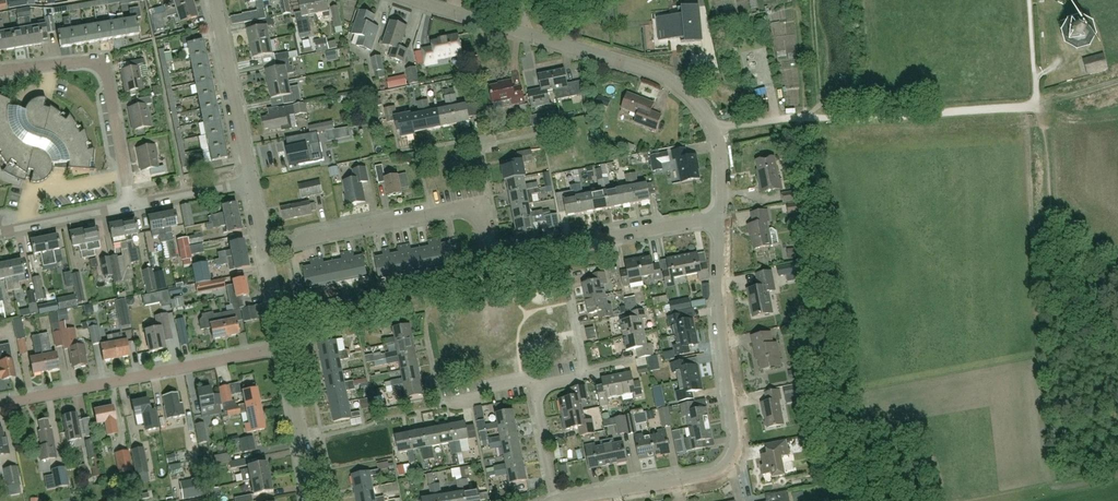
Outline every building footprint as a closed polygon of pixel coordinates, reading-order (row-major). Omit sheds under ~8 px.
[(31,0),(12,0),(12,9),(31,8),(31,0)] [(193,4),(192,0),(174,0),(175,3),(164,7),(166,12),(193,4)] [(263,0),(245,0),(245,4),(256,2),(258,11),(260,20),(267,19),(265,10),(263,0)] [(283,15),(291,13),(288,0),(280,0),(283,15)] [(301,13),(295,14),(300,39),(310,37),(307,27),(311,26),(309,16),(316,15),(313,0),(299,0),(301,13)] [(316,15),(323,13),(324,17),(329,16),(326,0),(313,0),(316,15)] [(193,4),(166,12),(168,17),(179,14),(181,23),(198,18),(193,4)] [(342,26),(338,6),(331,8),(335,28),(342,26)] [(679,16),(658,18),(660,41),(681,38),(682,43),(702,41),(699,7),(678,9),(679,16)] [(131,19),(124,20),(127,37),(140,34),(138,18),(141,18),(139,8),(130,10),(131,19)] [(379,27),(372,25),(375,16),(360,11),(352,34),(360,36),(357,45),(371,50),(379,27)] [(152,15),(155,31),(164,29),(161,13),(152,15)] [(119,21),(111,22),(114,39),(127,37),(124,20),(123,14),(118,15),(119,21)] [(30,17),(24,18),(29,46),(49,42),(45,23),(39,24),(39,27),(32,28),(30,17)] [(48,33),(56,32),(53,17),(45,18),(48,33)] [(13,31),(16,48),(29,46),(24,18),(18,19),(20,30),(13,31)] [(61,48),(74,46),(71,29),(70,18),(64,19),(66,30),(58,32),(61,48)] [(273,18),(267,19),(260,20),(262,28),(248,30),(251,44),(270,40),(268,27),(275,25),(273,18)] [(407,27),(391,21),(383,44),(394,48),(390,57),(403,61),(407,50),(399,47),(407,27)] [(2,51),(16,48),(13,31),(5,33),(3,22),(0,23),(0,39),(2,51)] [(111,22),(98,25),(100,41),(114,39),(111,22)] [(1067,32),(1067,34),(1068,34),(1070,40),(1069,41),(1070,42),(1071,42),(1077,45),(1077,46),(1078,46),(1078,45),(1084,43),(1085,44),(1087,43),(1086,42),(1089,36),(1090,36),(1090,34),(1089,34),(1087,29),(1088,28),(1087,27),(1086,27),(1080,24),(1080,23),(1079,23),(1079,24),(1073,26),(1072,25),(1071,26),(1072,27),(1069,32),(1067,32)] [(98,25),(84,27),(87,43),(100,41),(98,25)] [(84,27),(71,29),(74,46),(87,43),(84,27)] [(462,54),(458,36),(444,39),(444,41),(433,43),(434,48),(423,50),(426,65),(437,62),(437,59),(462,54)] [(254,58),(273,54),(270,40),(251,44),(254,58)] [(188,45),(190,58),(207,54),(204,41),(188,45)] [(757,54),(760,71),(754,72),(756,82),(761,81),(762,88),(776,85),(770,51),(757,54)] [(276,55),(277,61),(289,59),(290,59),(289,52),(276,55)] [(191,63),(193,71),(210,67),(207,54),(190,58),(185,59),(186,64),(191,63)] [(381,56),(372,58),(375,72),(384,70),(381,56)] [(1103,56),(1085,61),(1088,73),(1106,68),(1103,56)] [(137,93),(137,90),(145,88),(143,79),(141,79),(139,67),(145,66),(144,59),(130,62),(131,69),(123,70),(127,92),(130,91),(130,94),(132,95),(136,95),(137,93)] [(267,71),(270,85),(289,81),(287,75),(294,73),(293,65),(291,66),(289,59),(277,61),(276,62),(278,69),(267,71)] [(193,71),(196,84),(212,80),(210,67),(193,71)] [(416,68),(406,70),(409,85),(419,83),(416,68)] [(788,76),(788,89),(800,88),(799,68),(792,69),(792,76),(788,76)] [(568,84),(565,70),(552,72),(555,89),(557,100),(577,96),(574,83),(568,84)] [(555,89),(552,72),(538,75),(541,89),(528,91),(531,108),(550,104),(547,91),(555,89)] [(405,76),(387,79),(389,89),(407,86),(405,76)] [(196,84),(199,97),(215,93),(212,80),(196,84)] [(289,81),(270,85),(273,99),(283,97),(285,104),(301,101),(298,86),(290,88),(289,81)] [(504,84),(490,87),(493,103),(512,99),(513,105),(525,102),(521,87),(513,88),(512,81),(503,82),(504,84)] [(583,81),(574,83),(577,96),(586,94),(583,81)] [(199,97),(201,110),(218,106),(215,93),(199,97)] [(654,103),(628,94),(623,108),(638,114),(635,122),(656,130),(661,116),(651,111),(654,103)] [(450,96),(456,125),(470,122),(466,105),(458,107),(455,95),(450,96)] [(439,110),(442,128),(456,125),(450,96),(445,97),(447,109),(439,110)] [(25,182),(26,181),(25,181),(26,178),(31,179),(30,183),(32,183),(33,184),(35,184),(37,184),(38,183),(40,183),(42,182),(43,182),(45,181),(46,180),(47,179),(48,178),(49,176),(50,175),(51,173),(52,172),(52,170),(52,168),(53,167),(53,165),(68,164),(68,169),(89,171),(90,163),(93,164),(94,149),(87,151),(85,145),(88,144),(84,130),(79,134),(75,129),(78,127),(69,115),(65,121),(60,117),(62,115),(49,107),(49,109),(44,108),(46,99),(44,99),(43,99),(41,99),(39,99),(38,99),(36,99),(34,100),(33,101),(31,102),(30,103),(29,104),(28,105),(27,107),(26,108),(25,110),(24,111),(9,107),(12,102),(0,97),(0,152),(1,153),(0,154),(0,157),(6,166),(3,171),(2,171),(4,173),(7,175),(10,176),(13,177),(16,179),(19,180),(22,181),(25,182)] [(152,103),(151,97),(137,100),(138,106),(130,108),(135,130),(152,126),(150,116),(148,116),(146,105),(152,103)] [(423,102),(429,130),(442,128),(439,110),(430,112),(428,101),(423,102)] [(414,125),(415,133),(429,130),(423,102),(418,103),(420,114),(412,116),(414,125)] [(467,105),(469,117),(480,115),(477,103),(467,105)] [(307,112),(306,104),(295,106),(295,105),(279,108),(280,113),(267,115),(268,117),(263,118),(265,129),(270,128),(270,130),(283,128),(283,130),(293,128),(290,115),(296,113),(296,115),(307,112)] [(204,123),(220,119),(218,106),(201,110),(204,123)] [(414,125),(412,116),(411,114),(397,117),(395,107),(385,109),(388,123),(395,122),(396,128),(414,125)] [(204,123),(207,136),(223,132),(220,119),(204,123)] [(333,122),(309,127),(311,134),(334,130),(333,122)] [(414,125),(396,128),(397,132),(401,131),(402,138),(416,135),(415,133),(414,125)] [(207,136),(209,149),(226,145),(223,132),(207,136)] [(306,145),(288,149),(291,166),(323,159),(317,135),(304,138),(306,145)] [(158,155),(156,145),(138,149),(143,171),(151,169),(152,175),(166,173),(164,166),(158,167),(156,155),(158,155)] [(226,145),(209,149),(203,150),(205,155),(211,154),(212,162),(229,159),(226,145)] [(357,146),(339,149),(341,163),(359,159),(357,146)] [(699,165),(697,155),(688,157),(686,148),(672,151),(674,160),(677,159),(682,183),(700,179),(697,165),(699,165)] [(519,161),(512,163),(515,179),(524,178),(525,177),(522,163),(533,161),(531,151),(517,154),(519,161)] [(663,170),(662,164),(670,163),(668,153),(650,156),(653,172),(663,170)] [(757,176),(759,185),(761,193),(782,189),(780,180),(778,180),(774,157),(756,161),(759,176),(757,176)] [(515,179),(512,163),(508,163),(509,167),(502,168),(505,181),(506,181),(515,179)] [(376,167),(380,184),(386,182),(389,197),(403,194),(399,176),(391,178),(391,175),(385,176),(383,166),(376,167)] [(348,203),(349,205),(366,202),(362,183),(369,181),(366,167),(353,170),(355,179),(344,181),(346,195),(345,195),(347,204),(348,203)] [(636,173),(631,174),(636,204),(650,201),(647,184),(638,185),(636,173)] [(628,187),(619,189),(622,206),(636,204),(631,174),(626,175),(628,187)] [(509,194),(538,188),(537,184),(525,186),(524,178),(515,179),(506,181),(509,194)] [(609,179),(603,180),(609,209),(622,206),(619,189),(611,190),(609,179)] [(320,180),(299,184),(302,197),(323,192),(320,180)] [(600,192),(592,194),(595,211),(609,209),(603,180),(598,181),(600,192)] [(581,184),(575,185),(581,214),(595,211),(592,194),(583,196),(581,184)] [(581,214),(575,185),(570,186),(573,198),(563,200),(563,195),(556,197),(558,210),(565,208),(567,217),(581,214)] [(538,188),(509,194),(512,208),(529,205),(527,196),(539,194),(538,188)] [(796,192),(781,194),(783,203),(798,200),(796,192)] [(310,204),(310,202),(282,208),(285,220),(312,214),(312,211),(316,210),(315,203),(310,204)] [(224,213),(211,216),(212,222),(240,217),(237,203),(223,206),(224,213)] [(184,219),(191,218),(189,204),(181,205),(184,219)] [(788,206),(789,214),(800,213),(799,204),(788,206)] [(529,205),(512,208),(514,222),(543,216),(542,211),(531,213),(529,205)] [(752,224),(747,225),(749,233),(750,233),(754,249),(779,244),(776,231),(772,228),(768,229),(766,222),(769,222),(767,210),(750,213),(752,224)] [(175,212),(162,214),(169,251),(176,249),(171,227),(178,226),(175,212)] [(169,251),(162,214),(150,217),(152,231),(160,230),(161,235),(159,236),(161,243),(165,260),(171,259),(169,251)] [(556,214),(546,216),(548,229),(559,227),(556,214)] [(543,216),(514,222),(517,236),(524,235),(525,241),(540,238),(539,232),(534,233),(533,224),(544,221),(543,216)] [(240,217),(212,222),(213,229),(227,226),(228,233),(242,230),(240,217)] [(136,219),(123,222),(131,263),(140,261),(138,250),(135,251),(132,235),(139,233),(136,219)] [(132,269),(131,263),(123,222),(109,225),(113,243),(120,242),(126,270),(132,269)] [(97,227),(84,230),(89,257),(95,255),(94,250),(101,249),(97,227)] [(82,258),(89,257),(84,230),(70,232),(73,246),(78,245),(79,246),(80,251),(81,251),(82,258)] [(202,234),(188,236),(190,245),(203,243),(202,234)] [(45,237),(50,265),(56,264),(53,251),(60,249),(57,235),(45,237)] [(44,266),(50,265),(45,237),(32,240),(35,254),(41,253),(44,266)] [(186,238),(178,240),(182,261),(191,260),(186,238)] [(434,240),(440,269),(441,269),(440,267),(454,264),(455,266),(456,266),(451,240),(450,240),(450,243),(442,245),(441,238),(434,240)] [(440,269),(434,240),(428,241),(429,247),(421,249),(421,246),(420,246),(425,272),(426,272),(425,270),(439,267),(440,269)] [(219,253),(220,259),(247,254),(244,241),(230,244),(232,250),(219,253)] [(191,255),(197,254),(204,253),(203,245),(190,247),(191,255)] [(425,272),(420,246),(419,246),(420,249),(412,251),(410,245),(404,246),(410,275),(411,275),(411,273),(424,270),(425,272)] [(410,275),(404,246),(398,247),(399,253),(390,255),(395,278),(396,278),(395,276),(409,273),(410,275)] [(395,278),(390,255),(389,249),(382,250),(384,256),(376,258),(375,255),(374,255),(379,281),(380,281),(380,279),(394,276),(394,278),(395,278)] [(800,249),(788,249),(788,260),(800,259),(800,249)] [(347,253),(353,282),(354,282),(353,280),(367,278),(368,279),(369,279),(363,253),(362,253),(363,256),(355,257),(353,251),(347,253)] [(156,266),(163,265),(161,253),(154,254),(156,266)] [(353,282),(347,253),(341,254),(342,260),(334,262),(333,259),(332,259),(338,285),(339,285),(339,283),(352,281),(353,282)] [(682,256),(686,277),(698,275),(699,281),(710,278),(707,262),(700,264),(698,253),(682,256)] [(247,254),(220,259),(216,260),(218,266),(227,265),(229,271),(250,267),(247,254)] [(110,257),(113,274),(114,282),(122,281),(117,256),(110,257)] [(651,256),(638,259),(642,278),(655,275),(656,280),(663,279),(660,264),(653,265),(651,256)] [(686,277),(682,256),(668,259),(670,269),(663,271),(666,287),(677,285),(675,279),(686,277)] [(113,274),(110,257),(101,259),(104,276),(113,274)] [(338,285),(332,259),(332,262),(325,263),(324,257),(317,259),(323,288),(324,288),(323,286),(337,284),(338,285)] [(323,288),(317,259),(311,260),(312,266),(304,268),(304,265),(302,265),(308,291),(309,291),(309,289),(322,286),(322,288),(323,288)] [(642,278),(638,259),(625,261),(627,271),(621,272),(624,287),(630,286),(630,285),(643,282),(642,278)] [(9,263),(15,290),(21,289),(19,282),(26,281),(25,274),(22,260),(9,263)] [(211,281),(207,262),(193,265),(197,284),(210,282),(211,281)] [(8,291),(8,292),(15,290),(9,263),(0,265),(0,279),(5,278),(8,291)] [(798,272),(797,265),(777,268),(779,276),(798,272)] [(152,270),(143,272),(148,293),(156,291),(152,270)] [(759,287),(747,289),(753,317),(772,313),(768,292),(775,291),(771,271),(756,274),(759,287)] [(162,272),(153,274),(156,291),(166,289),(162,272)] [(593,281),(583,283),(587,299),(607,295),(605,285),(607,284),(605,272),(591,275),(593,281)] [(33,277),(37,301),(45,299),(40,276),(33,277)] [(224,279),(211,282),(213,290),(226,288),(224,279)] [(238,302),(237,298),(249,295),(246,279),(233,281),(234,286),(227,287),(230,304),(231,303),(238,302)] [(710,283),(703,284),(704,300),(693,302),(694,309),(707,306),(706,300),(710,300),(711,298),(710,283)] [(85,301),(81,284),(75,285),(78,302),(85,301)] [(27,292),(29,305),(37,303),(34,291),(27,292)] [(172,305),(169,291),(143,296),(145,306),(161,303),(162,307),(172,305)] [(198,294),(179,302),(184,312),(202,304),(198,294)] [(75,295),(57,298),(59,310),(77,306),(75,295)] [(600,319),(614,316),(611,304),(609,305),(607,295),(587,299),(590,314),(599,313),(600,319)] [(627,312),(637,310),(634,297),(624,299),(627,312)] [(117,301),(122,327),(131,325),(125,300),(117,301)] [(233,311),(221,314),(226,337),(239,334),(236,320),(241,319),(238,302),(231,303),(233,311)] [(37,303),(29,305),(31,315),(39,314),(37,303)] [(256,306),(242,309),(245,322),(258,319),(256,306)] [(67,310),(57,312),(59,323),(69,321),(67,310)] [(624,336),(646,332),(643,319),(648,318),(646,310),(630,313),(632,319),(622,321),(624,336)] [(213,340),(226,337),(221,314),(213,316),(212,313),(202,315),(203,321),(200,322),(202,330),(211,328),(213,340)] [(697,332),(694,319),(685,321),(683,314),(668,317),(670,327),(674,327),(675,336),(697,332)] [(159,329),(146,332),(151,353),(166,350),(162,329),(170,327),(168,315),(157,317),(159,329)] [(186,332),(184,319),(176,320),(179,333),(186,332)] [(61,333),(64,347),(65,350),(70,349),(75,368),(82,366),(83,367),(87,366),(87,365),(88,365),(85,353),(86,352),(85,346),(79,347),(75,330),(66,331),(64,323),(59,325),(61,333)] [(20,354),(22,354),(28,353),(25,339),(26,339),(23,324),(15,325),(17,340),(18,340),(20,354)] [(98,326),(89,328),(93,345),(101,343),(98,326)] [(396,343),(414,340),(411,326),(394,329),(395,338),(383,341),(384,346),(396,343)] [(646,332),(624,336),(627,351),(637,349),(639,358),(655,355),(652,344),(648,345),(646,332)] [(699,345),(697,332),(675,336),(677,345),(673,346),(675,356),(691,353),(690,347),(699,345)] [(57,349),(64,347),(61,333),(53,334),(57,349)] [(752,337),(754,343),(756,355),(758,355),(762,371),(781,367),(776,344),(772,344),(770,333),(752,337)] [(131,356),(128,341),(127,336),(122,337),(121,334),(112,335),(117,359),(131,356)] [(49,335),(40,337),(47,372),(60,370),(57,354),(53,355),(49,335)] [(104,361),(117,359),(112,335),(108,336),(109,345),(101,346),(104,361)] [(47,372),(40,337),(33,338),(36,351),(37,351),(38,357),(31,359),(34,375),(47,372)] [(321,360),(348,355),(347,350),(338,352),(336,340),(318,344),(321,360)] [(387,359),(416,354),(414,340),(396,343),(398,352),(386,354),(387,359)] [(10,345),(0,347),(0,362),(1,369),(0,369),(0,379),(3,378),(3,380),(17,377),(14,360),(13,360),(10,345)] [(401,371),(419,367),(416,354),(387,359),(388,364),(400,362),(401,371)] [(324,376),(342,372),(340,361),(349,359),(348,355),(321,360),(324,376)] [(654,358),(655,369),(662,369),(661,358),(654,358)] [(688,367),(687,360),(671,363),(673,373),(677,372),(679,382),(701,378),(698,365),(688,367)] [(393,387),(422,381),(419,367),(401,371),(403,379),(392,382),(393,387)] [(327,391),(354,386),(353,381),(345,383),(342,372),(324,376),(327,391)] [(617,375),(621,397),(635,394),(636,398),(644,397),(640,381),(634,382),(632,372),(617,375)] [(608,399),(621,397),(617,375),(602,378),(603,383),(597,385),(601,405),(609,404),(608,399)] [(703,391),(701,378),(679,382),(681,391),(677,392),(679,402),(695,399),(693,393),(703,391)] [(425,395),(422,381),(393,387),(394,392),(401,391),(402,399),(407,398),(408,398),(425,395)] [(230,386),(230,387),(231,394),(240,393),(238,384),(230,386)] [(247,405),(234,408),(235,416),(242,415),(241,411),(261,407),(257,389),(256,390),(255,385),(244,387),(245,392),(244,392),(247,405)] [(330,406),(348,403),(346,392),(355,390),(354,386),(327,391),(330,406)] [(563,416),(584,411),(581,401),(588,400),(585,386),(572,389),(574,398),(560,401),(563,416)] [(798,386),(783,389),(785,396),(800,394),(798,386)] [(231,394),(230,387),(220,389),(223,404),(233,402),(231,394)] [(202,415),(207,414),(208,416),(210,415),(210,416),(220,415),(219,414),(222,413),(220,406),(222,406),(220,395),(213,396),(211,388),(198,391),(202,415)] [(765,415),(767,428),(784,425),(779,400),(781,400),(779,390),(765,393),(766,402),(761,403),(764,415),(765,415)] [(178,394),(164,397),(166,408),(164,408),(167,420),(185,416),(182,403),(180,404),(178,394)] [(152,412),(149,400),(133,403),(136,416),(144,415),(147,432),(159,429),(155,412),(152,412)] [(687,417),(690,428),(709,424),(706,409),(696,411),(695,402),(681,405),(683,417),(687,417)] [(348,403),(330,406),(333,422),(352,418),(360,416),(359,412),(350,414),(348,403)] [(99,425),(106,423),(108,436),(118,434),(116,421),(113,407),(96,411),(99,425)] [(241,411),(242,415),(248,413),(250,425),(246,426),(247,434),(266,430),(261,407),(241,411)] [(663,428),(671,426),(668,408),(660,409),(663,428)] [(499,429),(516,425),(513,411),(496,415),(498,424),(486,426),(487,432),(499,429)] [(586,422),(584,411),(563,416),(566,431),(580,428),(581,436),(595,434),(593,421),(586,422)] [(78,415),(63,417),(68,442),(82,440),(78,415)] [(625,416),(628,433),(628,435),(636,433),(632,415),(625,416)] [(619,435),(628,433),(625,416),(615,418),(619,435)] [(39,432),(41,444),(37,444),(40,458),(56,455),(54,445),(55,445),(52,429),(50,430),(49,420),(39,422),(41,431),(39,432)] [(167,440),(178,441),(180,424),(169,423),(167,440)] [(452,425),(458,454),(462,453),(460,442),(469,440),(466,423),(452,425)] [(205,424),(197,425),(196,425),(199,444),(208,443),(205,424)] [(703,442),(712,440),(709,424),(690,428),(692,438),(685,439),(687,451),(704,448),(703,442)] [(452,455),(458,454),(452,425),(438,428),(441,446),(450,444),(452,455)] [(490,445),(519,439),(516,425),(499,429),(500,438),(489,440),(490,445)] [(441,446),(438,428),(424,431),(430,460),(435,459),(433,447),(441,446)] [(0,430),(0,457),(2,456),(10,455),(6,438),(3,438),(1,430),(0,430)] [(680,453),(686,452),(683,430),(671,432),(673,451),(679,450),(680,453)] [(410,433),(414,451),(423,449),(425,461),(430,460),(424,431),(410,433)] [(651,437),(654,457),(671,454),(666,431),(659,432),(659,436),(651,437)] [(414,451),(410,433),(396,436),(400,454),(408,452),(411,463),(416,463),(413,451),(414,451)] [(157,436),(158,457),(167,457),(166,435),(157,436)] [(636,437),(641,460),(654,457),(651,437),(644,439),(643,435),(636,437)] [(252,438),(240,440),(242,453),(254,450),(252,438)] [(504,457),(522,453),(519,439),(490,445),(491,451),(503,448),(504,457)] [(93,440),(92,440),(86,441),(89,459),(96,458),(93,440)] [(607,441),(612,466),(627,463),(623,443),(615,445),(614,440),(607,441)] [(612,466),(607,441),(601,442),(602,447),(595,449),(595,445),(586,447),(590,470),(612,466)] [(786,441),(765,445),(767,455),(761,456),(763,467),(761,467),(763,476),(771,474),(772,479),(785,476),(781,458),(789,456),(786,441)] [(59,449),(65,465),(79,460),(73,444),(59,449)] [(239,444),(232,445),(234,455),(241,453),(239,444)] [(147,472),(142,449),(132,451),(136,474),(147,472)] [(133,470),(129,452),(117,454),(121,472),(133,470)] [(495,473),(524,467),(522,453),(504,457),(506,466),(494,468),(495,473)] [(246,466),(245,461),(245,459),(230,462),(231,469),(246,466)] [(252,481),(270,478),(267,463),(249,467),(250,469),(240,471),(242,482),(252,480),(252,481)] [(17,467),(4,470),(8,487),(21,485),(17,467)] [(65,467),(52,470),(55,488),(69,486),(65,467)] [(462,468),(464,478),(472,477),(470,467),(462,468)] [(524,467),(495,473),(496,478),(508,476),(510,484),(527,481),(524,467)] [(355,492),(373,488),(371,477),(380,476),(379,471),(370,472),(352,475),(355,492)] [(270,478),(252,481),(255,495),(273,492),(270,478)] [(201,479),(180,483),(183,499),(204,495),(201,479)] [(466,500),(481,500),(479,490),(470,492),(468,480),(463,481),(466,500)] [(452,500),(466,500),(463,481),(458,482),(459,494),(451,495),(452,500)] [(435,485),(430,486),(432,498),(423,499),(423,500),(437,500),(435,485)] [(437,500),(452,500),(451,495),(442,496),(440,485),(435,485),(437,500)] [(384,497),(375,499),(373,488),(355,492),(357,500),(385,500),(384,497)] [(788,492),(776,495),(778,500),(789,500),(788,492)]
